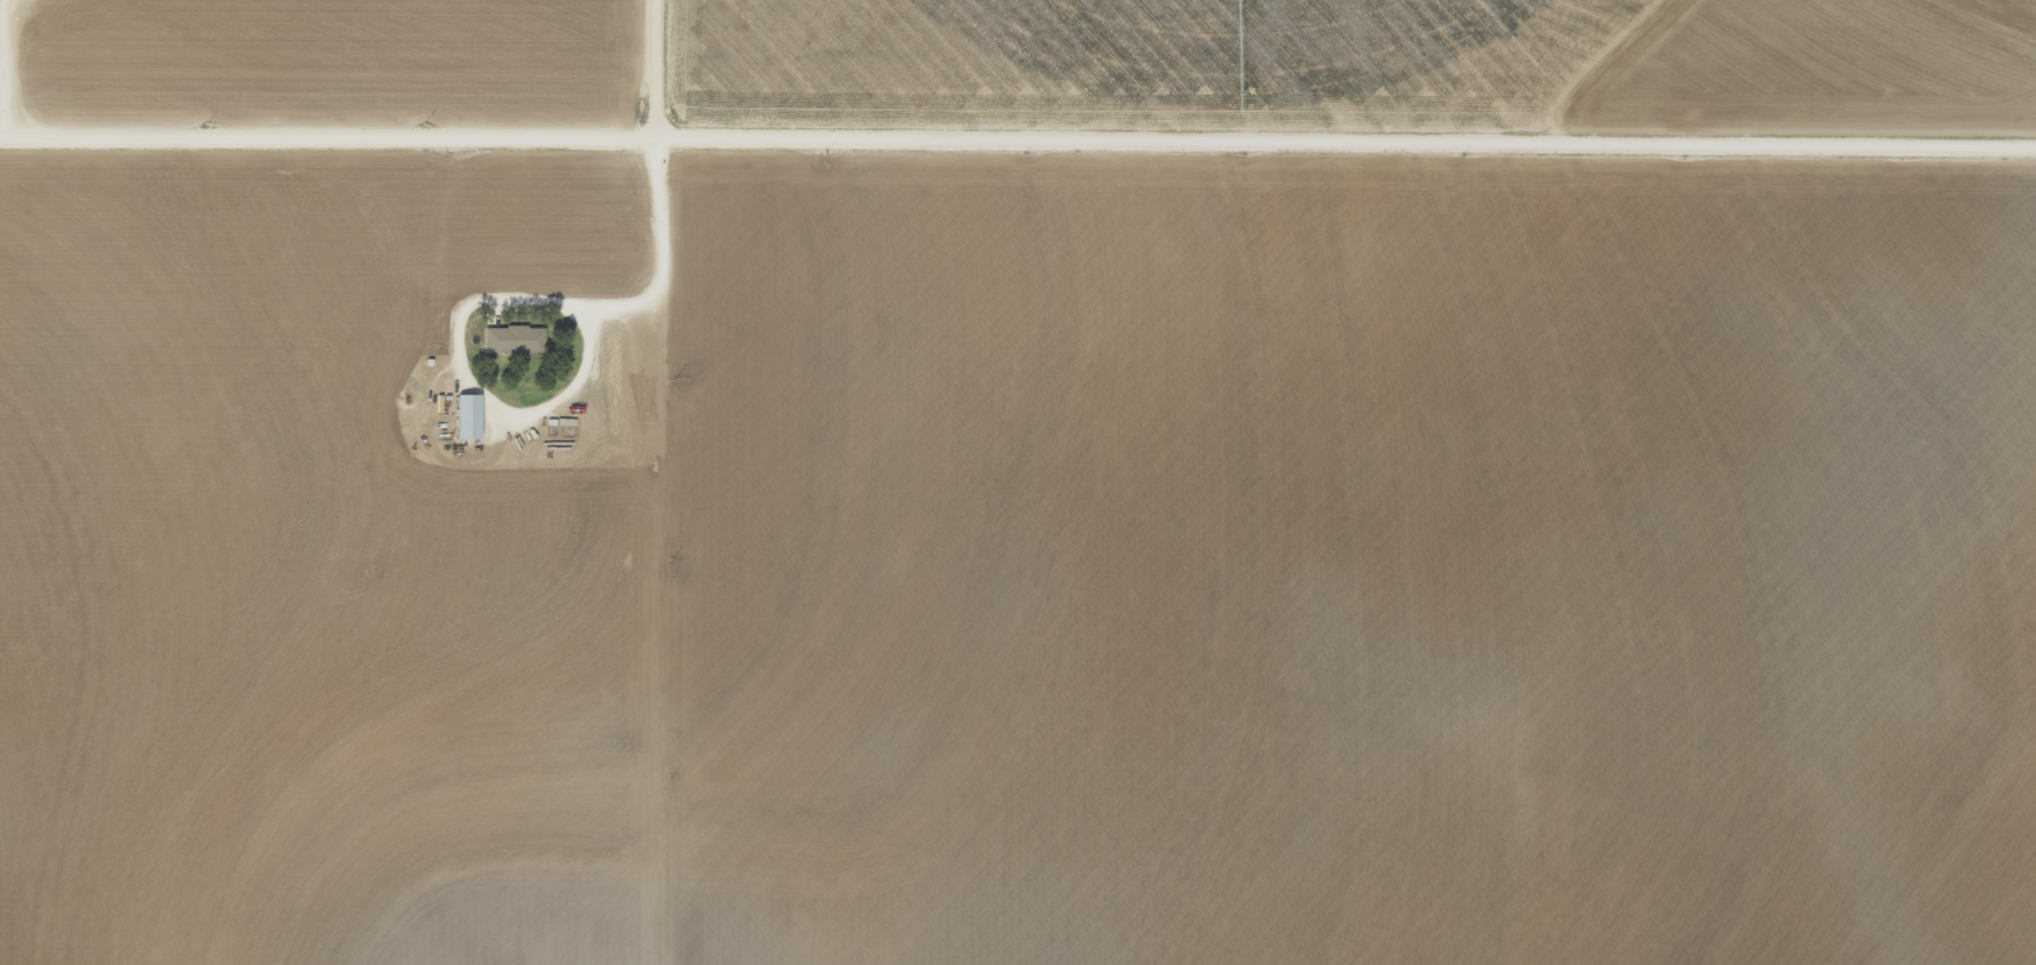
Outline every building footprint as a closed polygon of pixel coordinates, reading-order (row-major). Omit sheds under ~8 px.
[(544,327),(485,329),(486,352),(516,351),(516,352),(544,351),(544,327)]
